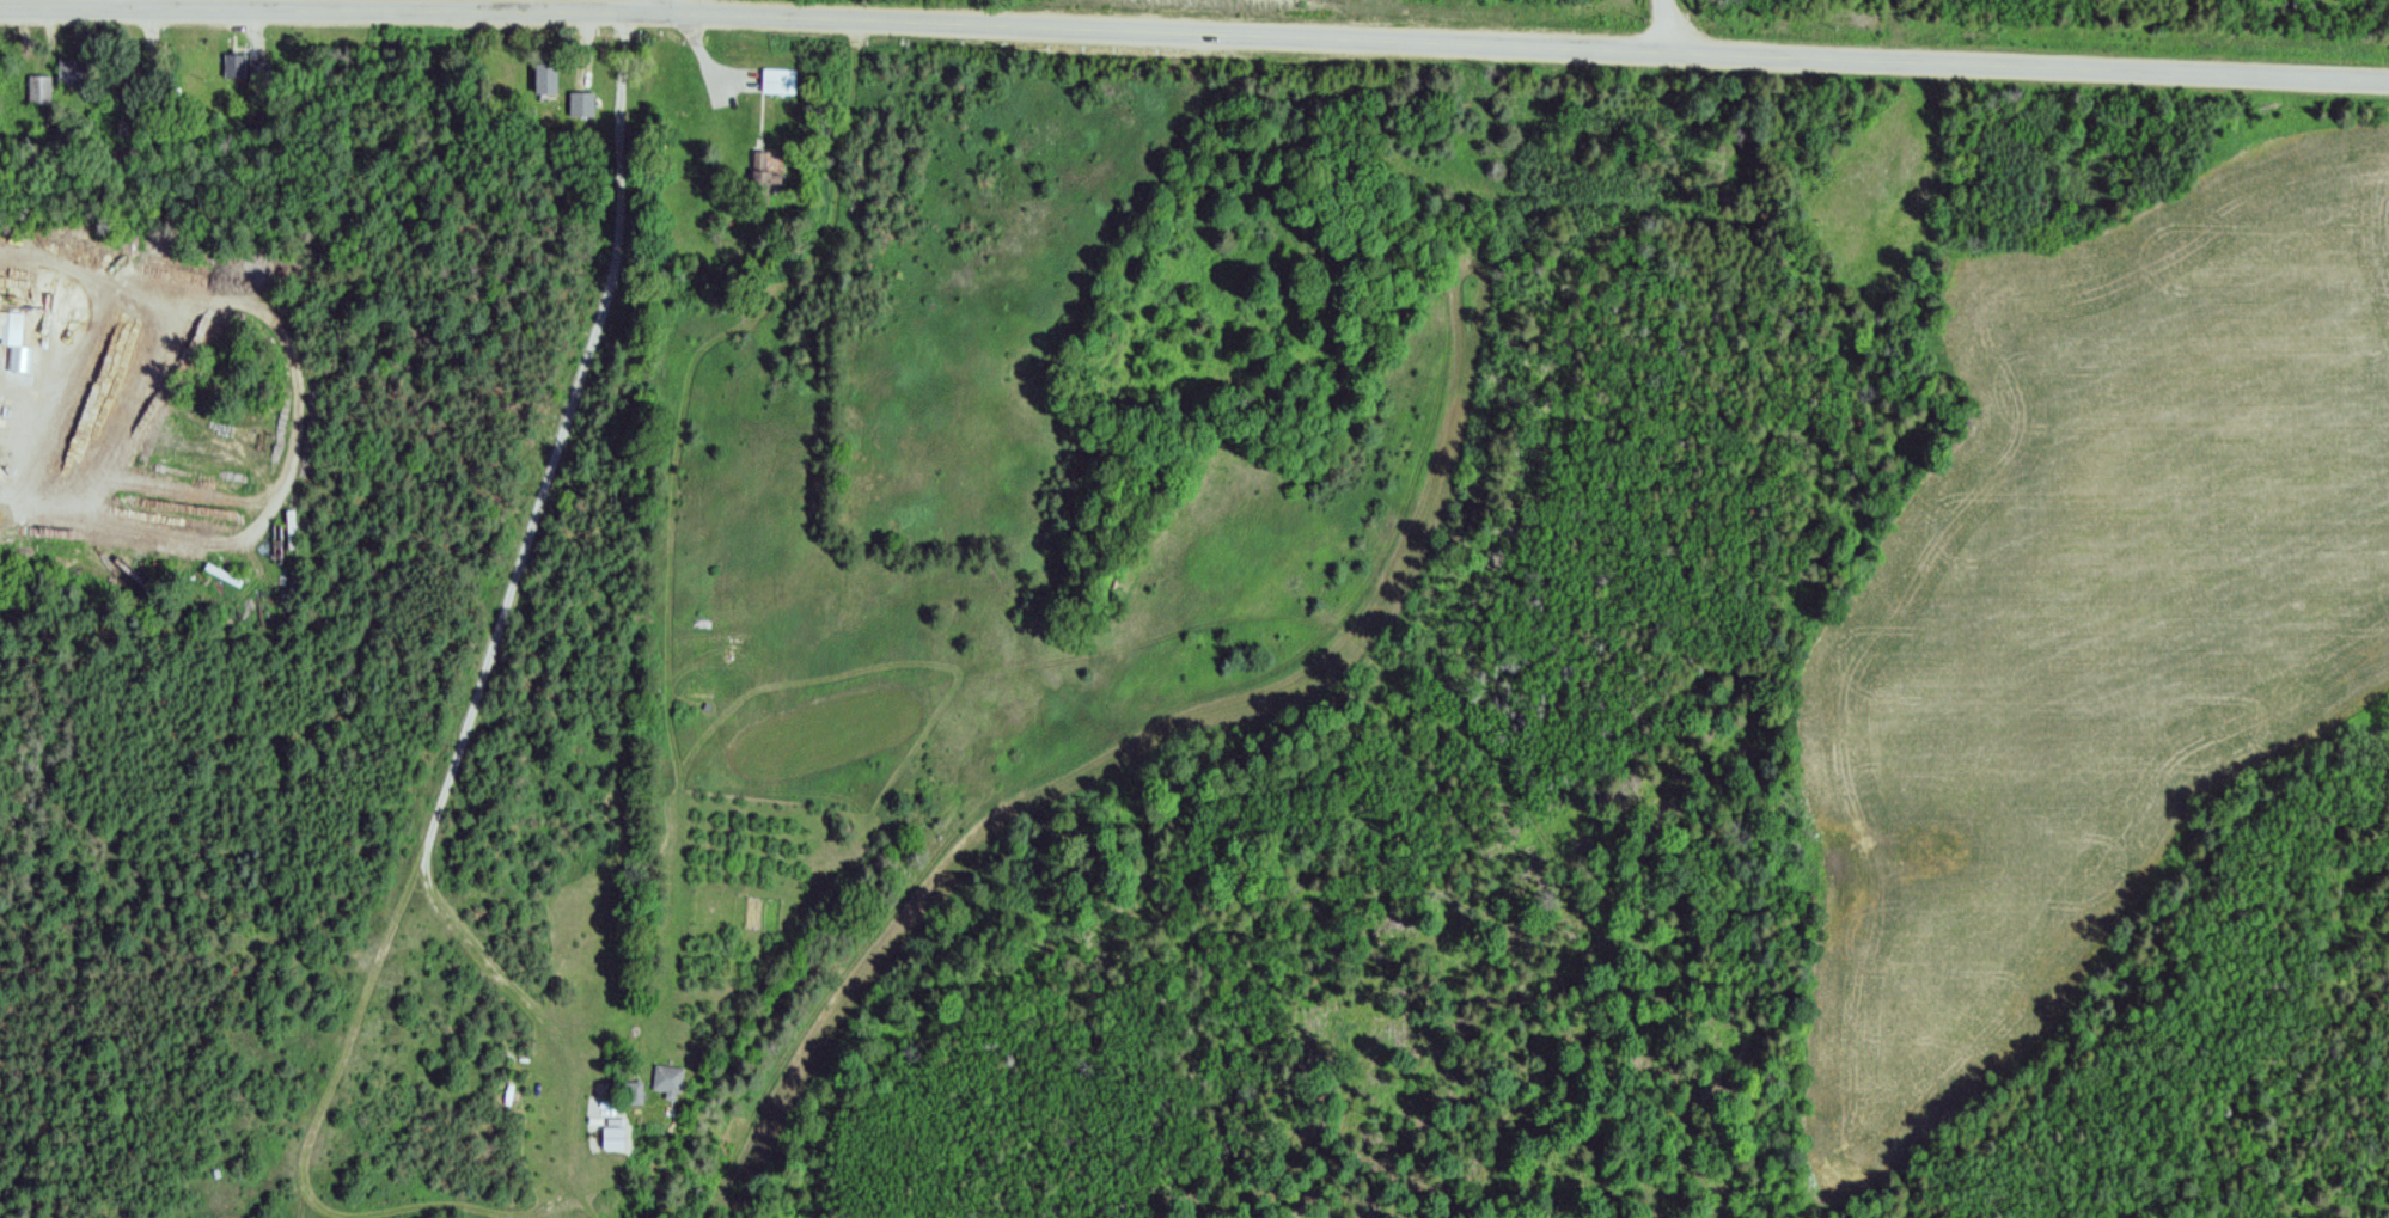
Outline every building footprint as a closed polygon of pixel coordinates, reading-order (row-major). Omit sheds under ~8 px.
[(247,54),(225,54),(225,83),(247,83),(247,54)] [(55,56),(55,84),(90,84),(90,56),(55,56)] [(557,96),(557,65),(534,65),(534,96),(557,96)] [(762,94),(797,94),(797,70),(762,70),(762,94)] [(24,72),(24,102),(45,102),(45,72),(24,72)] [(595,93),(571,93),(571,118),(595,118),(595,93)] [(17,345),(19,311),(0,311),(0,343),(17,345)] [(287,512),(287,551),(298,551),(298,512),(287,512)] [(658,1055),(655,1076),(668,1077),(668,1085),(682,1087),(684,1058),(658,1055)] [(683,1072),(655,1067),(650,1095),(678,1100),(683,1072)] [(611,1071),(644,1071),(646,1095),(624,1095),(624,1083),(611,1083),(611,1071)] [(641,1105),(641,1085),(624,1085),(624,1106),(641,1105)] [(609,1106),(609,1116),(604,1116),(604,1137),(628,1138),(628,1106),(609,1106)]
